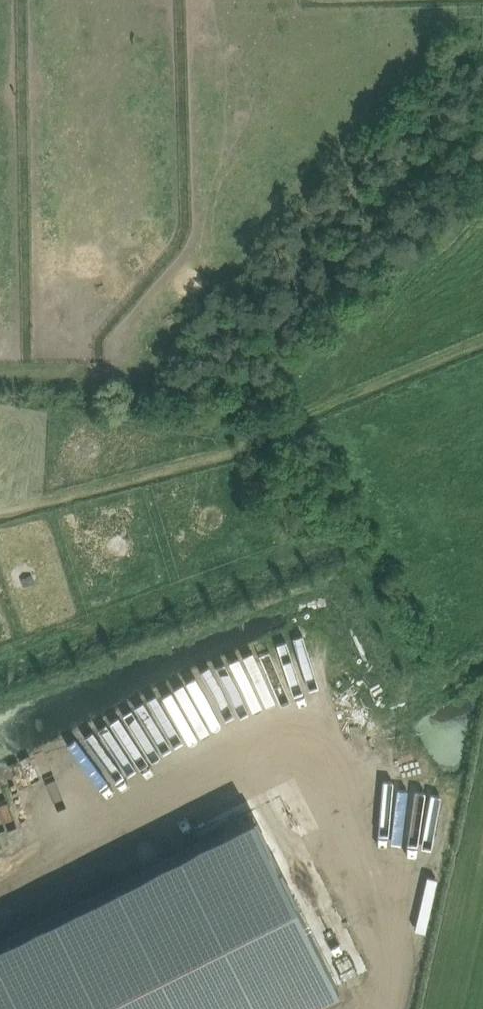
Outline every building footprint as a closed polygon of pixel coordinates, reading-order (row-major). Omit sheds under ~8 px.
[(0,942),(0,1008),(290,1008),(339,985),(254,815),(0,942)] [(408,842),(385,863),(402,881),(425,860),(408,842)]
